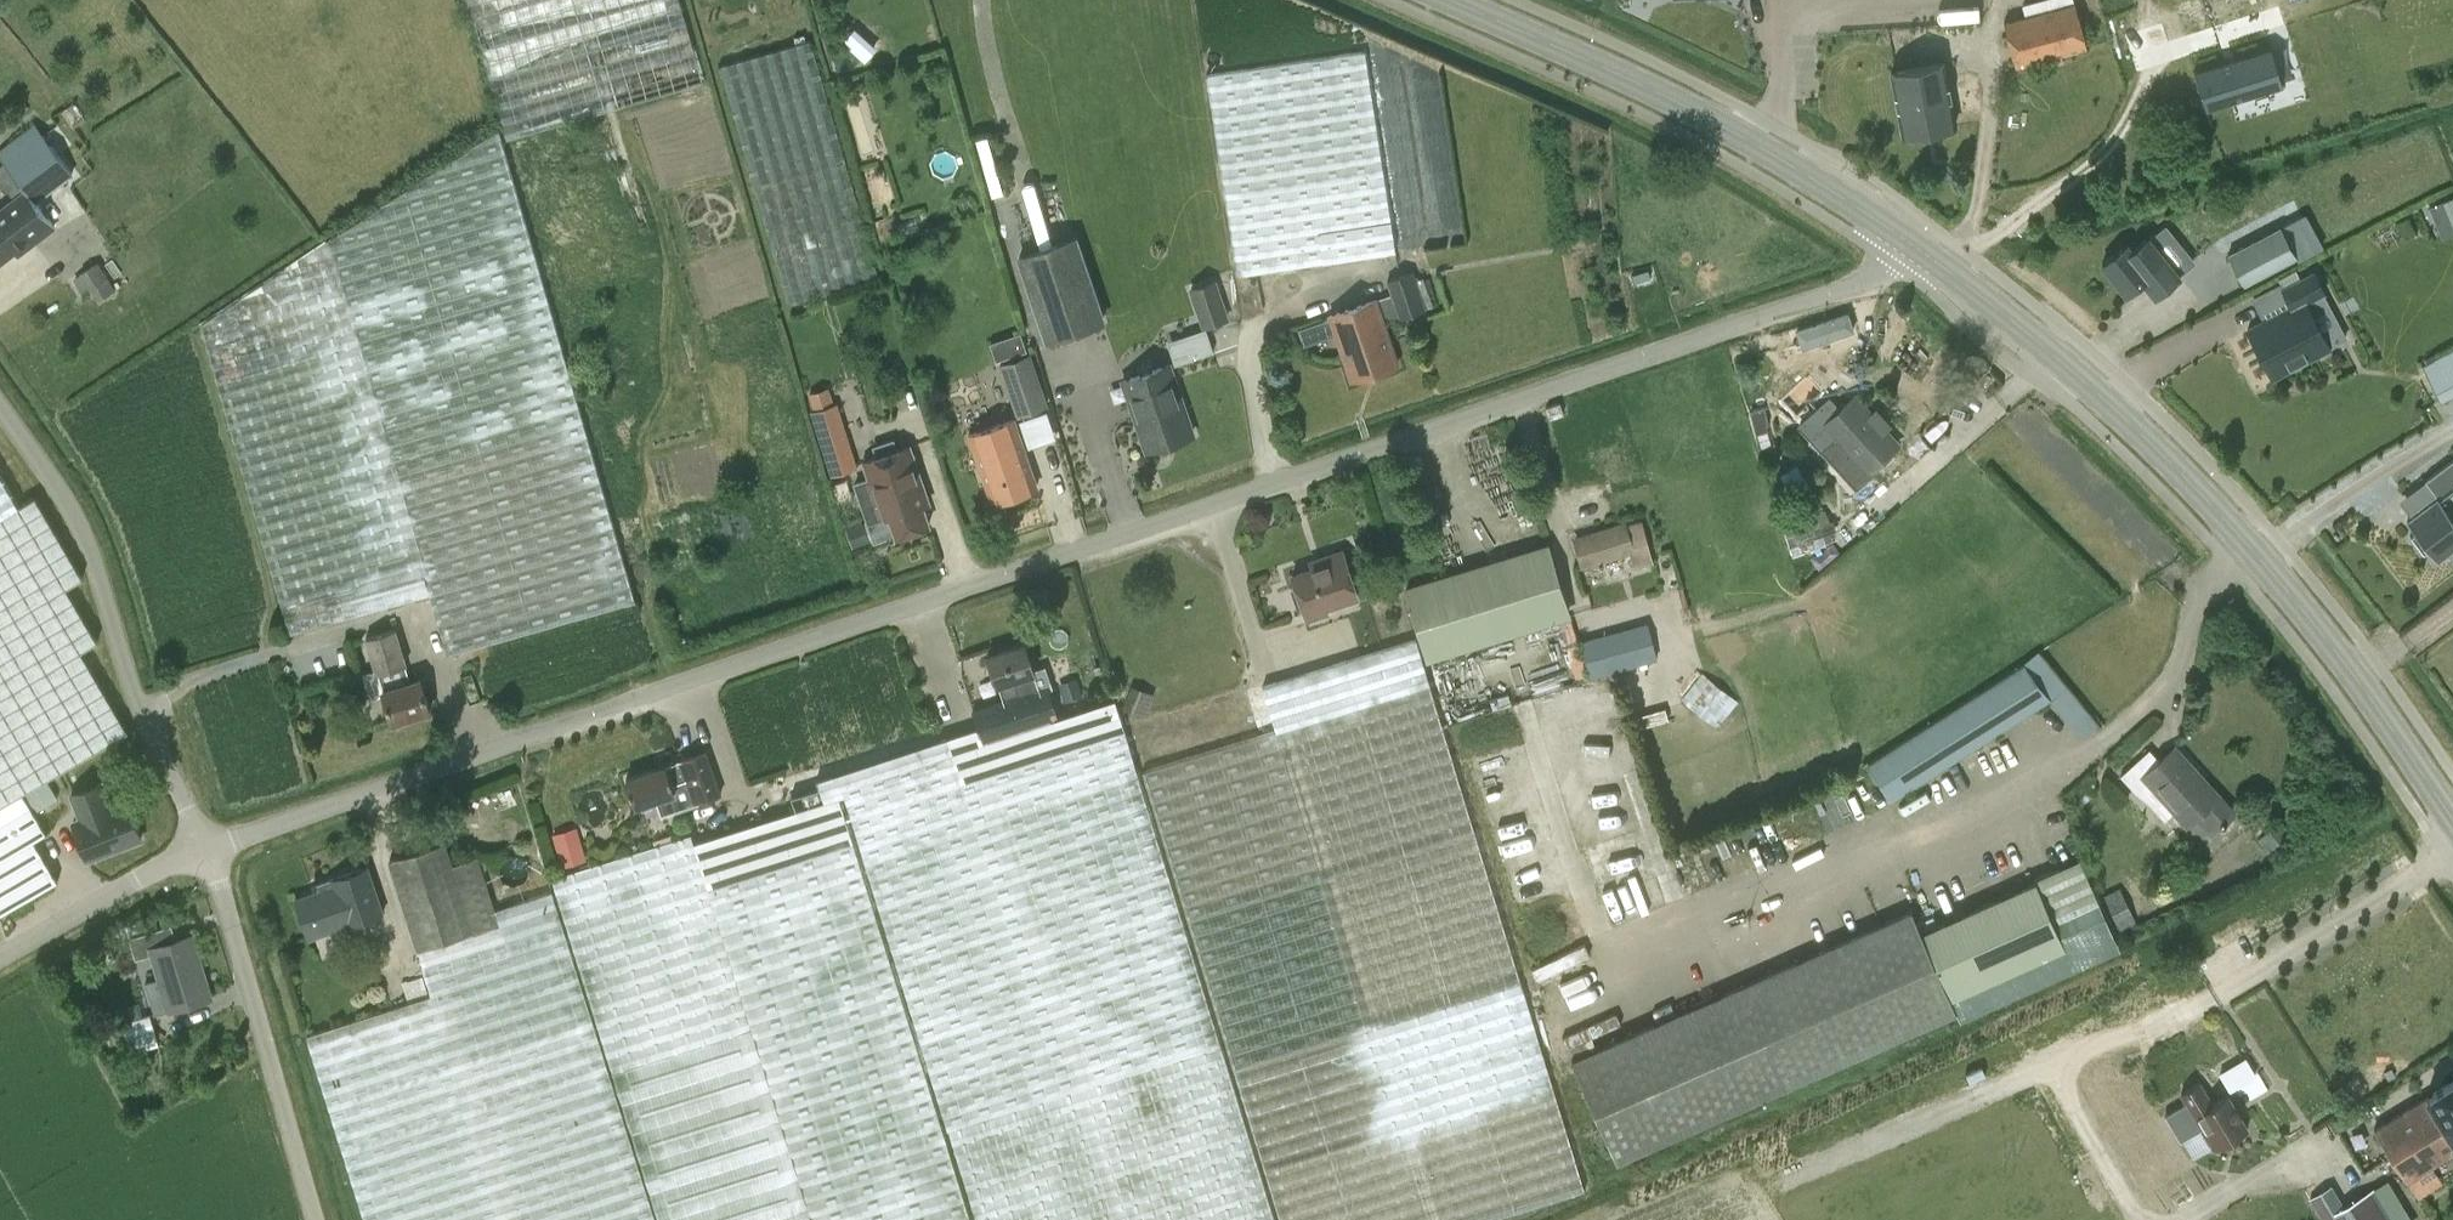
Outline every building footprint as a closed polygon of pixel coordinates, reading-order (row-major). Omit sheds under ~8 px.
[(505,139),(703,83),(695,56),(679,0),(466,0),(505,139)] [(2086,46),(2074,4),(2004,23),(2015,65),(2086,46)] [(837,130),(811,40),(719,66),(752,178),(771,247),(788,305),(838,291),(879,278),(855,193),(837,130)] [(2271,46),(2194,70),(2195,72),(2197,71),(2208,106),(2206,107),(2206,109),(2283,84),(2283,83),(2280,84),(2269,48),(2272,47),(2271,46)] [(1395,252),(1364,51),(1206,75),(1237,276),(1395,252)] [(1890,71),(1902,135),(1954,125),(1942,61),(1890,71)] [(43,138),(42,135),(34,125),(0,151),(0,157),(5,164),(19,181),(26,190),(0,211),(0,261),(14,251),(17,256),(54,227),(35,202),(72,174),(43,138)] [(493,132),(337,234),(309,252),(259,284),(199,324),(206,347),(232,440),(258,529),(290,634),(312,628),(326,625),(373,611),(429,595),(447,655),(635,601),(628,574),(613,525),(602,486),(589,440),(568,368),(526,223),(510,167),(499,129),(493,132)] [(2296,257),(2280,226),(2228,252),(2244,284),(2296,257)] [(1021,254),(1049,340),(1103,322),(1076,237),(1021,254)] [(2146,237),(2130,251),(2126,247),(2103,266),(2128,295),(2144,281),(2157,296),(2180,276),(2146,237)] [(98,262),(80,274),(97,302),(116,290),(98,262)] [(1413,271),(1386,281),(1390,295),(1374,299),(1330,315),(1351,378),(1396,362),(1384,325),(1399,320),(1427,310),(1413,271)] [(2328,348),(2327,347),(2346,337),(2322,292),(2312,273),(2282,289),(2291,306),(2246,330),(2271,377),(2328,348)] [(1193,289),(1205,325),(1228,318),(1216,281),(1193,289)] [(1176,364),(1214,351),(1206,329),(1169,342),(1176,364)] [(2423,364),(2441,398),(2452,392),(2452,348),(2423,364)] [(1049,406),(1030,355),(999,365),(1017,417),(1049,406)] [(1169,364),(1123,381),(1147,449),(1193,433),(1169,364)] [(1840,411),(1828,399),(1801,425),(1815,441),(1856,485),(1897,446),(1854,398),(1840,411)] [(857,468),(842,420),(837,403),(836,403),(817,409),(810,411),(816,428),(831,477),(857,468)] [(1013,420),(969,435),(992,503),(1037,487),(1013,420)] [(929,504),(909,446),(896,450),(893,440),(873,447),(876,457),(863,462),(869,479),(854,484),(868,523),(889,516),(896,537),(899,536),(903,538),(911,535),(913,531),(929,525),(922,507),(929,504)] [(2425,480),(2438,497),(2407,520),(2415,531),(2410,535),(2423,552),(2428,548),(2436,559),(2452,546),(2452,458),(2425,480)] [(57,882),(29,834),(54,820),(44,803),(35,787),(53,776),(97,751),(127,733),(80,652),(97,642),(65,588),(82,579),(36,499),(21,507),(0,471),(0,915),(57,882)] [(1779,522),(1789,558),(1837,545),(1828,509),(1779,522)] [(1625,523),(1603,530),(1573,539),(1577,553),(1583,570),(1610,561),(1635,553),(1638,562),(1652,557),(1639,518),(1625,523)] [(1404,588),(1425,655),(1569,611),(1548,543),(1404,588)] [(1292,577),(1304,614),(1357,596),(1342,552),(1323,558),(1326,565),(1299,575),(1292,577)] [(1593,672),(1657,656),(1649,623),(1585,638),(1593,672)] [(394,629),(365,639),(392,723),(430,711),(419,679),(411,682),(394,629)] [(1260,682),(1275,728),(1141,772),(1153,808),(1176,887),(1233,1071),(1266,1174),(1280,1219),(1486,1219),(1584,1190),(1550,1079),(1507,938),(1468,811),(1448,743),(1428,680),(1414,634),(1260,682)] [(983,741),(1058,717),(1047,687),(1040,690),(1024,644),(988,656),(998,686),(999,686),(1005,702),(974,712),(979,727),(983,741)] [(2021,719),(2051,700),(2070,689),(2038,652),(2009,671),(1996,680),(2021,719)] [(1679,698),(1715,727),(1737,700),(1701,671),(1679,698)] [(1978,745),(2021,719),(1996,680),(1953,707),(1978,745)] [(2099,723),(2070,689),(2051,700),(2083,737),(2099,723)] [(843,794),(845,800),(866,867),(884,927),(905,992),(921,1044),(960,1167),(976,1219),(1275,1219),(1241,1108),(1221,1044),(1189,944),(1142,789),(1114,699),(1058,717),(983,741),(979,727),(949,737),(897,754),(837,774),(818,780),(824,800),(843,794)] [(1934,772),(1978,745),(1953,707),(1910,735),(1934,772)] [(1890,799),(1934,772),(1910,735),(1867,763),(1890,799)] [(2213,834),(2235,814),(2196,772),(2176,748),(2161,762),(2150,750),(2134,765),(2121,776),(2136,792),(2147,782),(2170,807),(2188,826),(2198,817),(2213,834)] [(626,779),(635,807),(656,799),(661,814),(720,793),(705,751),(679,760),(680,762),(664,769),(663,766),(626,779)] [(71,793),(81,818),(73,821),(87,859),(141,838),(127,800),(111,807),(101,782),(71,793)] [(863,874),(839,798),(763,821),(695,842),(691,835),(617,858),(551,879),(579,969),(604,1047),(630,1126),(653,1196),(660,1219),(970,1219),(967,1208),(931,1095),(916,1044),(863,874)] [(552,892),(551,892),(495,910),(477,856),(452,865),(444,842),(388,860),(422,966),(420,967),(429,995),(306,1035),(309,1046),(324,1090),(347,1163),(365,1219),(656,1219),(635,1156),(615,1089),(600,1045),(600,1044),(552,892)] [(2081,860),(2036,881),(2045,901),(2054,921),(2072,966),(2099,954),(2110,949),(2119,945),(2115,936),(2108,921),(2104,910),(2099,900),(2081,860)] [(295,901),(305,929),(343,916),(347,926),(383,913),(366,867),(317,884),(320,892),(295,901)] [(2036,881),(1999,897),(2035,982),(2072,966),(2054,921),(2045,901),(2036,881)] [(1962,913),(1922,932),(1957,1015),(2035,982),(1999,897),(1962,913)] [(1913,913),(1870,931),(1914,1033),(1957,1015),(1922,932),(1913,913)] [(152,953),(160,978),(146,982),(155,1015),(204,1000),(194,967),(199,965),(191,936),(171,942),(166,926),(129,938),(135,958),(152,953)] [(1828,950),(1872,1051),(1914,1033),(1870,931),(1828,950)] [(1828,950),(1785,969),(1829,1070),(1872,1051),(1828,950)] [(1743,988),(1787,1088),(1829,1070),(1785,969),(1743,988)] [(1743,988),(1701,1006),(1744,1107),(1787,1088),(1743,988)] [(1744,1107),(1701,1006),(1658,1024),(1702,1125),(1744,1107)] [(1658,1024),(1615,1043),(1659,1143),(1702,1125),(1658,1024)] [(1659,1143),(1615,1043),(1572,1061),(1589,1099),(1607,1139),(1617,1162),(1659,1143)] [(2222,1068),(2230,1086),(2250,1076),(2242,1058),(2222,1068)] [(2227,1135),(2247,1123),(2227,1092),(2212,1101),(2198,1078),(2180,1090),(2185,1099),(2165,1111),(2180,1136),(2200,1124),(2204,1130),(2202,1138),(2210,1140),(2213,1144),(2217,1141),(2225,1143),(2227,1135)] [(2452,1116),(2452,1079),(2427,1095),(2428,1096),(2375,1129),(2391,1155),(2452,1116)] [(2391,1155),(2405,1180),(2452,1151),(2452,1116),(2391,1155)] [(2321,1219),(2392,1219),(2373,1189),(2344,1206),(2331,1185),(2308,1200),(2321,1219)]
